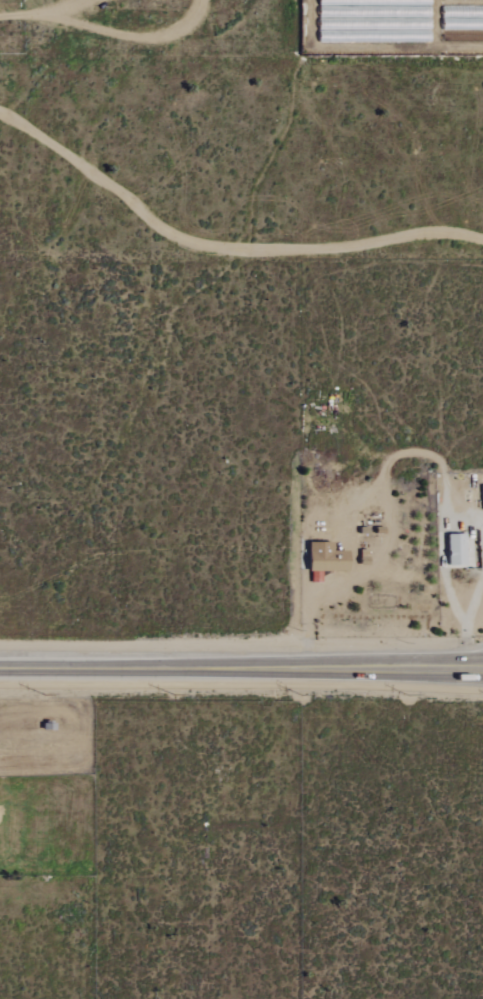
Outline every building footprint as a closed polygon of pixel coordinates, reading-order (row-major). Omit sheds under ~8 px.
[(464,566),(462,534),(444,535),(445,567),(464,566)] [(330,543),(305,543),(305,572),(345,571),(345,551),(330,552),(330,543)]
